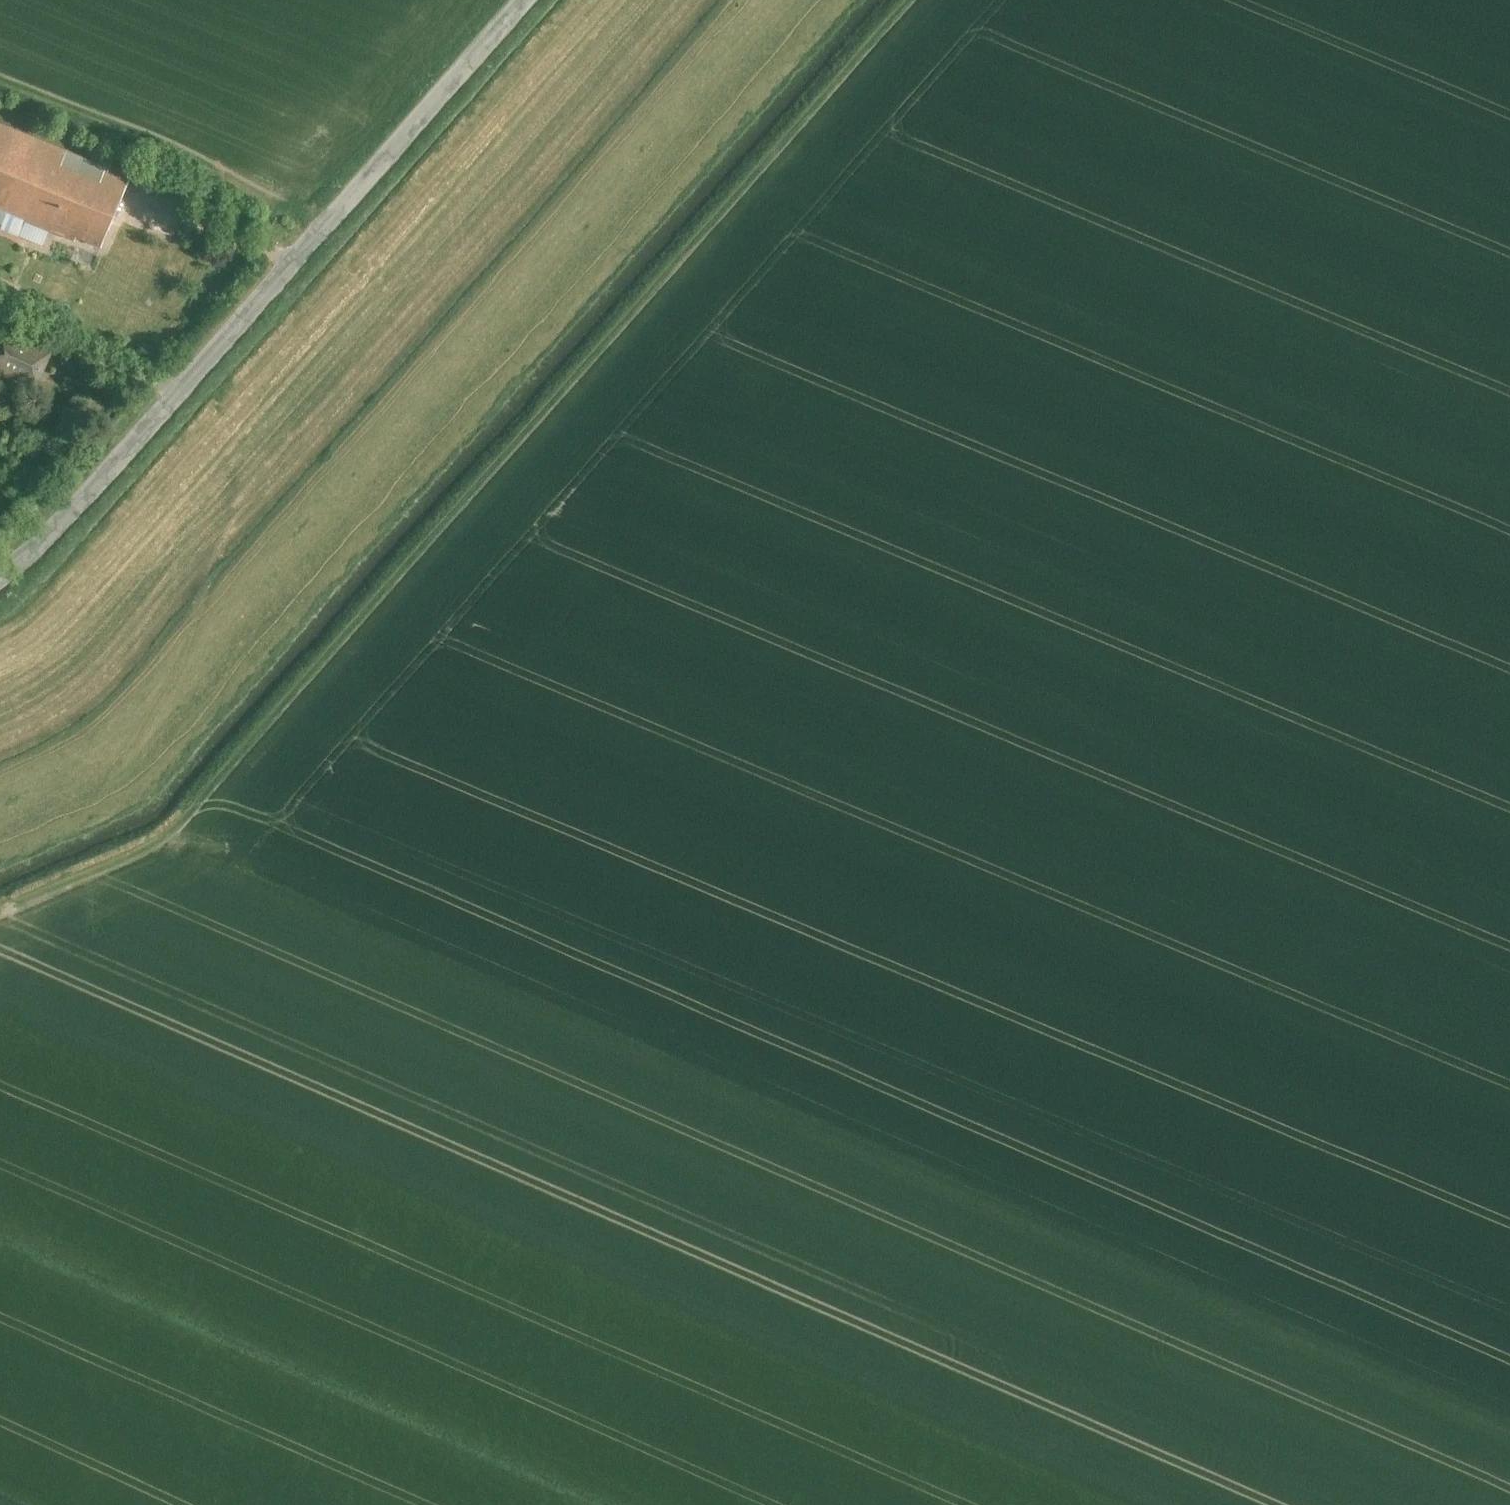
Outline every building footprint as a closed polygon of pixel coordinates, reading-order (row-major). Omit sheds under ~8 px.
[(0,122),(0,222),(101,262),(136,176),(0,122)] [(50,357),(3,338),(0,346),(0,373),(39,387),(50,357)]
